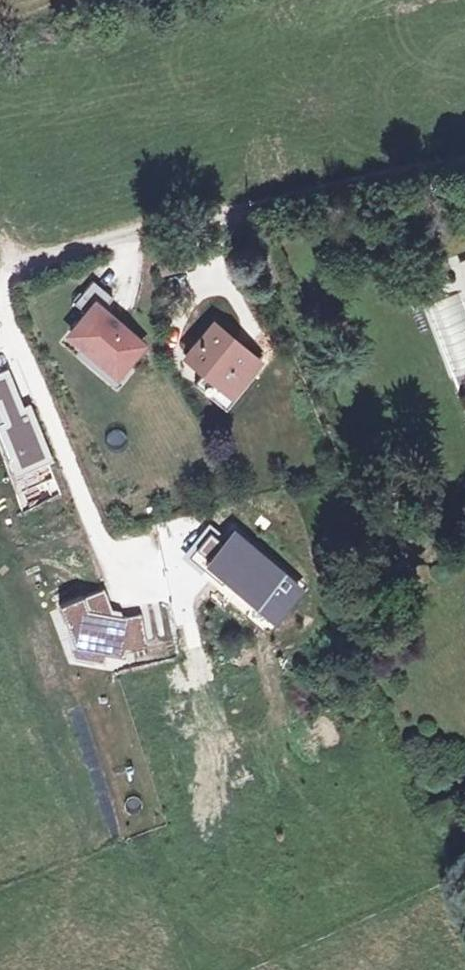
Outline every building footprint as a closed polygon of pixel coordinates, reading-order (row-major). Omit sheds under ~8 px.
[(98,281),(79,303),(92,314),(76,332),(93,346),(122,371),(146,343),(108,310),(118,299),(98,281)] [(227,409),(266,362),(222,325),(195,359),(213,375),(203,388),(227,409)] [(122,371),(93,346),(85,356),(114,380),(122,371)] [(275,370),(266,362),(227,409),(236,416),(275,370)] [(57,460),(34,403),(27,406),(12,368),(0,373),(0,404),(1,403),(8,420),(1,423),(1,424),(14,457),(12,458),(19,475),(57,460)] [(236,529),(206,562),(256,607),(286,574),(236,529)] [(108,589),(86,597),(91,610),(118,615),(108,589)] [(127,658),(129,651),(151,647),(145,614),(126,617),(118,615),(91,610),(86,597),(63,606),(69,623),(78,648),(111,654),(127,658)] [(78,648),(69,623),(75,658),(109,665),(111,654),(78,648)]
